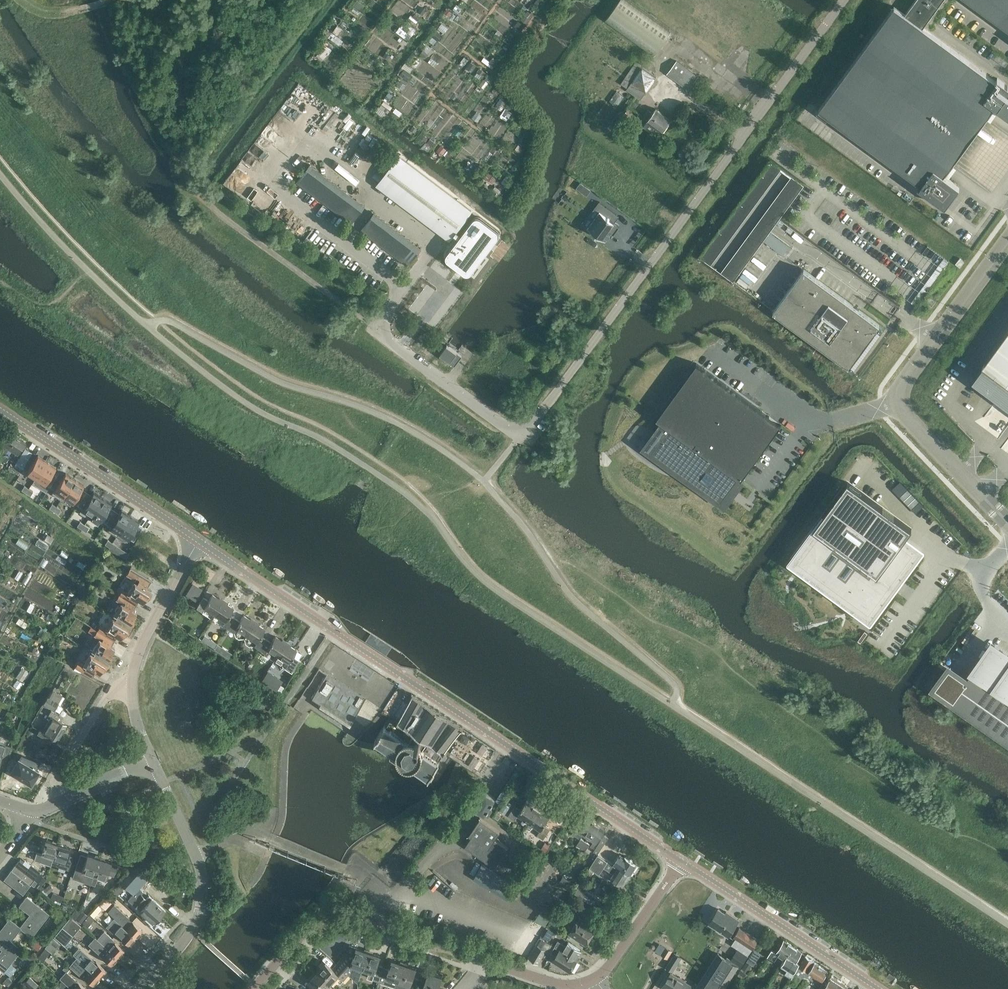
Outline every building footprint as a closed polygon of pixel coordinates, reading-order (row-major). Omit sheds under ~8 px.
[(1007,29),(1007,0),(968,0),(1007,29)] [(1007,85),(1005,83),(999,79),(997,81),(894,6),(818,109),(861,141),(921,185),(919,187),(925,192),(928,194),(943,205),(945,206),(960,186),(957,185),(944,175),(994,106),(1007,116),(1007,85)] [(698,76),(676,60),(668,72),(690,88),(698,76)] [(646,91),(632,81),(642,67),(635,63),(621,83),(628,88),(627,89),(641,99),(646,91)] [(617,90),(611,99),(618,104),(624,95),(617,90)] [(378,111),(386,115),(391,104),(384,100),(378,111)] [(662,131),(670,119),(656,108),(653,112),(648,109),(643,116),(648,120),(647,121),(648,121),(644,126),(653,132),(656,127),(662,131)] [(247,154),(243,161),(254,168),(258,160),(247,154)] [(399,155),(377,185),(449,239),(453,235),(458,238),(449,250),(446,253),(446,255),(446,257),(447,258),(447,259),(464,272),(467,268),(471,271),(498,236),(499,235),(499,233),(499,231),(498,230),(480,216),(479,216),(478,216),(477,216),(476,216),(474,217),(461,234),(457,230),(460,225),(462,226),(470,216),(468,215),(472,210),(399,155)] [(772,231),(805,182),(771,160),(723,232),(722,232),(719,238),(715,235),(701,257),(736,280),(763,239),(784,253),(791,243),(772,231)] [(365,205),(310,164),(297,182),(344,217),(352,223),(365,205)] [(586,189),(587,188),(581,183),(577,188),(583,192),(586,189)] [(261,188),(254,198),(270,208),(270,207),(274,210),(278,204),(272,201),(268,199),(271,194),(261,188)] [(615,222),(619,216),(610,209),(599,201),(594,208),(599,212),(587,228),(595,234),(597,235),(606,241),(612,232),(614,233),(615,231),(620,225),(615,222)] [(421,248),(374,212),(361,230),(408,265),(421,248)] [(335,245),(314,229),(307,239),(328,255),(335,245)] [(955,263),(960,267),(964,261),(960,258),(955,263)] [(773,311),(852,369),(883,327),(804,268),(773,311)] [(932,307),(936,300),(930,296),(926,302),(932,307)] [(1005,334),(973,378),(972,379),(1007,406),(1007,330),(1005,334)] [(462,356),(448,345),(447,345),(440,355),(455,366),(459,360),(462,356)] [(780,424),(770,416),(759,408),(732,389),(704,368),(702,367),(696,363),(659,414),(656,418),(665,424),(651,442),(646,449),(719,502),(726,493),(730,487),(738,477),(741,479),(751,465),(781,424),(780,424)] [(2,460),(17,437),(9,431),(0,444),(0,446),(1,447),(3,445),(7,447),(4,451),(3,450),(0,454),(0,458),(2,460)] [(26,443),(17,437),(2,460),(6,463),(11,456),(10,455),(12,451),(16,453),(15,456),(17,457),(26,443)] [(23,468),(32,453),(25,448),(16,464),(23,468)] [(36,478),(47,461),(38,455),(27,472),(36,478)] [(56,466),(47,461),(36,478),(32,483),(46,492),(57,476),(52,473),(56,466)] [(61,500),(75,479),(66,473),(52,494),(61,500)] [(365,487),(369,480),(361,475),(356,483),(355,483),(363,489),(364,488),(365,487)] [(80,491),(84,485),(75,479),(61,500),(70,506),(73,501),(78,504),(81,499),(84,494),(80,491)] [(812,534),(793,561),(804,569),(822,583),(826,585),(847,601),(870,618),(891,588),(919,551),(903,540),(912,529),(847,482),(823,514),(813,528),(815,530),(812,534)] [(920,501),(908,489),(900,497),(912,509),(920,501)] [(89,518),(102,497),(93,491),(86,502),(81,499),(78,504),(83,507),(79,512),(89,518)] [(112,512),(107,509),(112,503),(102,497),(89,518),(97,524),(101,519),(106,522),(112,512)] [(116,536),(130,515),(121,509),(117,515),(112,512),(106,522),(110,525),(107,530),(108,531),(116,536)] [(135,527),(139,521),(130,515),(116,536),(125,542),(129,537),(134,540),(140,530),(135,527)] [(136,580),(128,593),(143,602),(145,598),(148,600),(152,592),(150,591),(151,589),(146,586),(150,580),(130,568),(127,574),(136,580)] [(197,599),(204,587),(193,582),(186,593),(197,599)] [(123,603),(117,612),(134,623),(137,618),(135,616),(137,612),(132,609),(138,600),(143,603),(143,602),(128,593),(123,590),(117,599),(123,603)] [(205,608),(215,614),(223,602),(212,595),(208,601),(203,597),(196,607),(202,611),(205,608)] [(234,610),(223,602),(215,614),(225,622),(223,625),(228,629),(235,618),(230,615),(234,610)] [(101,626),(99,628),(115,637),(116,635),(121,638),(123,635),(126,636),(130,628),(128,627),(130,624),(132,625),(134,623),(117,612),(106,629),(101,626)] [(235,618),(228,629),(234,632),(234,633),(235,636),(239,638),(244,638),(246,635),(254,623),(243,616),(239,622),(235,618)] [(246,635),(244,638),(245,643),(249,646),(253,645),(259,650),(266,640),(261,636),(265,631),(254,623),(246,635)] [(115,637),(99,628),(95,635),(101,639),(93,650),(108,659),(110,660),(115,653),(113,652),(115,648),(110,645),(115,637)] [(271,643),(266,640),(259,650),(265,654),(267,650),(277,657),(285,645),(274,637),(271,643)] [(933,687),(1007,740),(1007,655),(993,644),(965,683),(945,669),(933,687)] [(296,652),(285,645),(277,657),(288,664),(286,668),(291,671),(298,662),(292,658),(296,652)] [(106,662),(108,659),(93,650),(85,665),(79,661),(76,666),(91,676),(94,671),(99,674),(102,670),(104,671),(108,664),(106,662)] [(326,673),(311,697),(320,703),(318,705),(349,725),(366,699),(326,673)] [(53,689),(49,698),(48,697),(44,704),(55,710),(59,704),(58,703),(63,695),(53,689)] [(414,695),(413,695),(399,723),(415,733),(411,739),(406,740),(386,726),(376,742),(399,756),(399,760),(401,764),(404,767),(407,768),(411,768),(415,767),(431,777),(441,763),(425,753),(424,749),(428,742),(445,753),(465,728),(414,695)] [(19,712),(25,700),(20,698),(14,710),(19,712)] [(52,716),(43,731),(40,729),(37,734),(47,740),(49,735),(57,740),(66,725),(58,720),(61,716),(51,710),(49,715),(52,716)] [(11,747),(0,743),(0,762),(1,759),(6,761),(11,747)] [(18,758),(11,771),(18,776),(24,779),(31,784),(39,771),(36,769),(40,763),(21,755),(19,759),(18,758)] [(496,798),(487,792),(476,807),(488,816),(492,810),(489,808),(492,804),(493,804),(495,802),(494,802),(496,798)] [(499,810),(506,814),(513,804),(505,799),(499,810)] [(518,814),(529,822),(538,809),(526,801),(521,809),(515,805),(508,815),(514,819),(518,814)] [(550,816),(538,809),(529,822),(541,830),(538,835),(543,838),(550,828),(544,824),(550,816)] [(508,846),(495,838),(500,831),(480,817),(469,834),(472,836),(465,845),(495,865),(508,846)] [(581,833),(587,837),(596,823),(587,817),(581,828),(579,827),(575,833),(580,836),(581,833)] [(605,829),(596,823),(587,837),(594,841),(591,845),(595,848),(594,851),(598,854),(609,837),(602,833),(605,829)] [(580,837),(577,845),(588,849),(591,841),(580,837)] [(37,851),(34,860),(51,865),(51,864),(52,864),(58,844),(46,840),(41,853),(37,851)] [(623,848),(611,840),(602,853),(615,861),(623,848)] [(58,844),(52,864),(69,870),(73,856),(68,854),(70,848),(58,844)] [(81,854),(72,878),(92,884),(100,858),(87,854),(87,856),(81,854)] [(619,854),(613,864),(614,865),(630,875),(637,864),(630,859),(630,858),(627,856),(626,857),(625,856),(624,857),(619,854)] [(598,855),(590,867),(599,873),(604,867),(614,873),(611,877),(623,885),(630,875),(614,865),(613,864),(598,855)] [(118,864),(100,858),(92,884),(96,886),(99,877),(107,879),(108,874),(114,876),(118,864)] [(20,860),(16,865),(26,873),(35,880),(41,872),(32,865),(30,868),(20,860)] [(482,864),(476,875),(509,895),(516,885),(500,875),(482,864)] [(5,879),(19,891),(24,894),(35,880),(26,873),(16,865),(5,879)] [(135,866),(121,882),(134,894),(143,903),(147,899),(138,890),(148,879),(135,866)] [(564,876),(560,882),(569,887),(572,881),(564,876)] [(596,905),(601,898),(586,889),(591,881),(584,876),(574,891),(596,905)] [(571,893),(564,905),(563,906),(574,913),(577,907),(587,914),(592,906),(571,893)] [(134,894),(129,900),(141,911),(154,924),(160,917),(147,905),(146,906),(143,903),(134,894)] [(147,899),(143,903),(146,906),(147,905),(160,917),(166,911),(150,896),(147,899)] [(50,914),(28,897),(20,907),(30,915),(21,928),(22,929),(32,937),(50,914)] [(43,905),(48,910),(51,906),(46,901),(43,905)] [(108,911),(107,911),(116,920),(137,938),(143,931),(133,922),(131,924),(127,920),(129,918),(114,904),(108,911)] [(136,915),(125,904),(121,908),(132,919),(136,915)] [(718,908),(709,923),(728,935),(739,919),(731,915),(730,916),(718,908)] [(64,944),(81,925),(71,917),(55,936),(64,944)] [(596,928),(579,917),(569,933),(586,944),(596,928)] [(137,938),(116,920),(114,919),(107,927),(113,933),(115,931),(120,936),(130,945),(137,938)] [(1,948),(5,943),(11,948),(15,944),(11,942),(22,929),(21,928),(10,920),(0,932),(0,948),(1,948)] [(695,988),(723,988),(738,966),(740,967),(758,939),(739,927),(734,936),(736,937),(731,944),(738,948),(730,961),(718,953),(695,988)] [(115,942),(114,943),(112,941),(113,939),(105,931),(98,939),(119,958),(125,951),(115,942)] [(119,958),(98,939),(96,938),(91,944),(103,955),(102,956),(112,965),(119,958)] [(542,938),(530,958),(538,963),(546,949),(550,952),(554,946),(542,938)] [(778,955),(784,959),(793,946),(784,940),(776,952),(772,949),(768,956),(774,960),(778,955)] [(37,951),(42,945),(36,941),(32,946),(37,951)] [(558,941),(555,946),(576,959),(582,950),(568,942),(566,946),(558,941)] [(1,948),(3,950),(0,954),(0,968),(5,972),(22,950),(15,944),(11,948),(5,943),(1,948)] [(348,951),(338,962),(349,973),(348,974),(358,983),(363,968),(364,968),(369,951),(350,945),(348,951)] [(555,946),(552,951),(557,954),(553,960),(570,970),(577,960),(576,959),(555,946)] [(784,959),(779,965),(786,970),(784,972),(790,976),(798,963),(795,961),(802,952),(793,946),(784,959)] [(666,948),(662,954),(667,957),(671,951),(666,948)] [(80,949),(75,955),(76,956),(79,959),(81,961),(101,978),(107,971),(97,962),(96,963),(92,959),(80,949)] [(759,953),(754,950),(747,960),(752,964),(759,953)] [(381,955),(369,951),(364,968),(370,970),(368,977),(378,980),(383,966),(378,964),(381,955)] [(675,953),(667,967),(673,971),(681,957),(675,953)] [(799,966),(800,966),(797,970),(812,980),(814,975),(821,980),(827,970),(805,956),(799,966)] [(101,978),(81,961),(79,959),(77,961),(76,961),(74,961),(73,963),(73,966),(71,968),(84,978),(85,977),(94,985),(101,978)] [(389,968),(383,966),(378,980),(390,984),(392,978),(398,980),(404,963),(392,959),(389,968)] [(326,962),(318,971),(331,983),(336,977),(341,982),(348,974),(349,973),(338,962),(333,968),(326,962)] [(404,963),(398,980),(406,983),(404,988),(416,988),(420,978),(414,976),(417,968),(404,963)] [(79,982),(66,971),(60,978),(62,980),(66,984),(68,986),(72,988),(86,988),(79,982)] [(318,971),(309,981),(316,987),(314,988),(327,988),(326,988),(331,983),(318,971)] [(442,977),(429,972),(423,988),(438,988),(442,977)] [(672,972),(671,972),(663,985),(668,988),(691,988),(693,985),(672,972)] [(839,981),(831,975),(827,982),(824,980),(819,987),(823,988),(834,988),(839,981)] [(62,988),(66,984),(62,980),(55,988),(56,988),(60,988),(61,988),(62,988)] [(839,981),(834,988),(845,988),(847,986),(839,981)]
